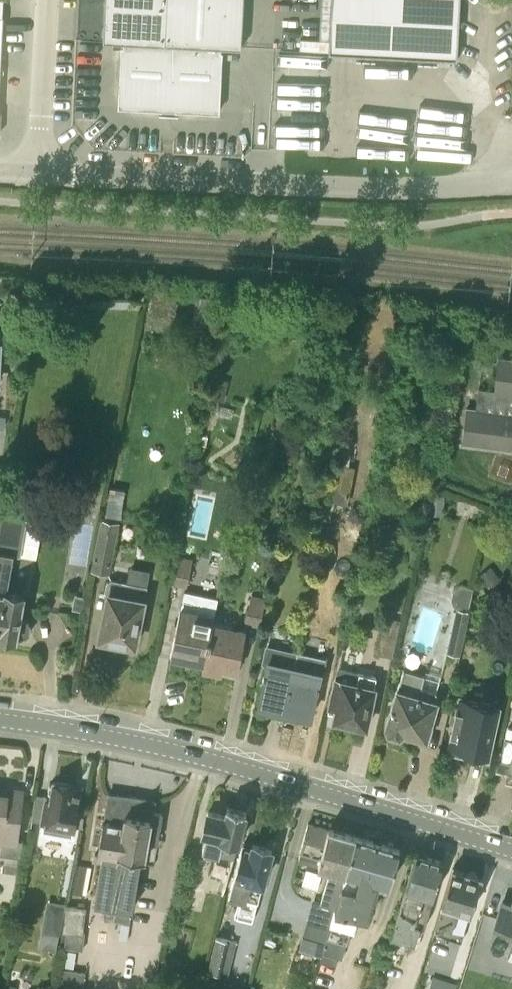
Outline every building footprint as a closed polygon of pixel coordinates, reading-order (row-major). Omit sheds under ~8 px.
[(166,1),(157,0),(105,0),(103,41),(107,41),(110,41),(123,42),(123,43),(123,38),(164,40),(166,1)] [(123,43),(120,109),(160,111),(160,116),(178,117),(179,113),(220,115),(223,48),(242,49),(245,0),(166,0),(166,1),(164,40),(123,38),(123,43)] [(329,52),(457,59),(460,0),(332,0),(329,52)] [(193,320),(213,322),(217,300),(197,297),(193,320)] [(498,359),(494,390),(479,388),(477,402),(478,402),(477,410),(466,408),(462,443),(465,443),(489,446),(489,447),(493,447),(511,449),(511,360),(498,359)] [(383,418),(360,414),(357,427),(380,431),(383,418)] [(327,430),(321,456),(335,459),(340,433),(327,430)] [(348,504),(355,466),(336,463),(329,500),(348,504)] [(107,511),(121,513),(124,489),(111,487),(107,511)] [(443,515),(445,495),(429,494),(427,514),(443,515)] [(7,590),(14,554),(20,555),(26,518),(1,513),(0,518),(0,591),(7,590)] [(92,568),(110,572),(119,522),(101,519),(92,568)] [(172,582),(187,585),(193,558),(178,555),(172,582)] [(501,579),(491,566),(479,576),(489,588),(501,579)] [(108,597),(100,637),(122,641),(124,644),(131,646),(137,642),(138,635),(136,631),(146,579),(131,576),(130,583),(111,579),(107,582),(105,591),(108,597)] [(457,608),(447,653),(460,656),(470,611),(469,611),(474,588),(462,584),(456,588),(453,593),(452,599),(453,605),(457,608)] [(17,638),(17,635),(24,636),(29,633),(31,624),(27,620),(21,619),(26,593),(7,590),(0,591),(0,635),(17,638)] [(251,594),(245,621),(260,624),(266,598),(251,594)] [(204,658),(212,623),(213,618),(197,614),(199,603),(183,600),(180,612),(178,611),(170,655),(187,658),(188,654),(204,658)] [(378,652),(392,655),(400,620),(387,616),(378,652)] [(223,666),(238,669),(246,630),(212,623),(204,658),(202,668),(222,672),(223,666)] [(268,659),(258,703),(284,708),(293,664),(296,650),(268,644),(265,658),(268,659)] [(311,714),(321,671),(293,664),(284,708),(311,714)] [(334,719),(366,726),(375,686),(375,685),(376,677),(338,667),(336,677),(334,677),(327,708),(329,709),(328,713),(335,714),(334,719)] [(404,732),(426,739),(438,700),(435,699),(437,692),(422,686),(424,675),(404,669),(398,688),(386,727),(389,732),(399,736),(404,732)] [(462,698),(448,751),(486,759),(499,706),(462,698)] [(501,752),(496,771),(508,775),(511,762),(511,712),(501,752)] [(74,835),(81,791),(71,790),(72,784),(54,781),(54,783),(49,784),(48,790),(52,792),(51,798),(47,797),(42,826),(43,830),(74,835)] [(19,840),(24,790),(8,788),(7,794),(0,794),(0,841),(2,840),(0,855),(22,857),(24,840),(19,840)] [(130,924),(130,923),(132,908),(141,856),(145,857),(148,836),(158,837),(162,812),(153,811),(155,800),(108,792),(104,818),(103,818),(97,854),(102,855),(94,901),(115,905),(115,911),(114,921),(130,924)] [(225,814),(208,809),(203,831),(207,832),(203,848),(215,850),(208,876),(224,880),(231,855),(235,856),(238,843),(239,843),(247,811),(227,806),(225,814)] [(331,867),(321,901),(313,899),(302,936),(324,943),(326,937),(330,923),(334,907),(355,835),(329,827),(328,828),(308,822),(300,850),(320,856),(318,863),(331,867)] [(378,841),(355,835),(334,907),(330,923),(326,937),(345,943),(349,930),(354,932),(359,914),(369,917),(376,888),(379,880),(368,876),(378,841)] [(389,884),(400,848),(378,841),(368,876),(379,880),(376,888),(386,891),(389,884)] [(252,846),(243,843),(229,898),(239,900),(235,917),(253,921),(272,848),(253,843),(252,846)] [(443,861),(416,853),(392,935),(415,941),(420,924),(424,925),(443,861)] [(466,873),(452,868),(435,925),(451,929),(457,907),(472,911),(481,877),(478,876),(477,871),(470,869),(466,873)] [(503,900),(495,925),(511,930),(511,903),(503,900)] [(83,932),(87,908),(66,905),(63,931),(67,932),(65,947),(83,949),(85,932),(83,932)] [(237,941),(216,936),(205,978),(217,981),(219,974),(229,976),(237,941)] [(326,937),(324,943),(321,951),(341,957),(345,943),(326,937)] [(85,972),(62,969),(60,988),(83,988),(85,972)]
